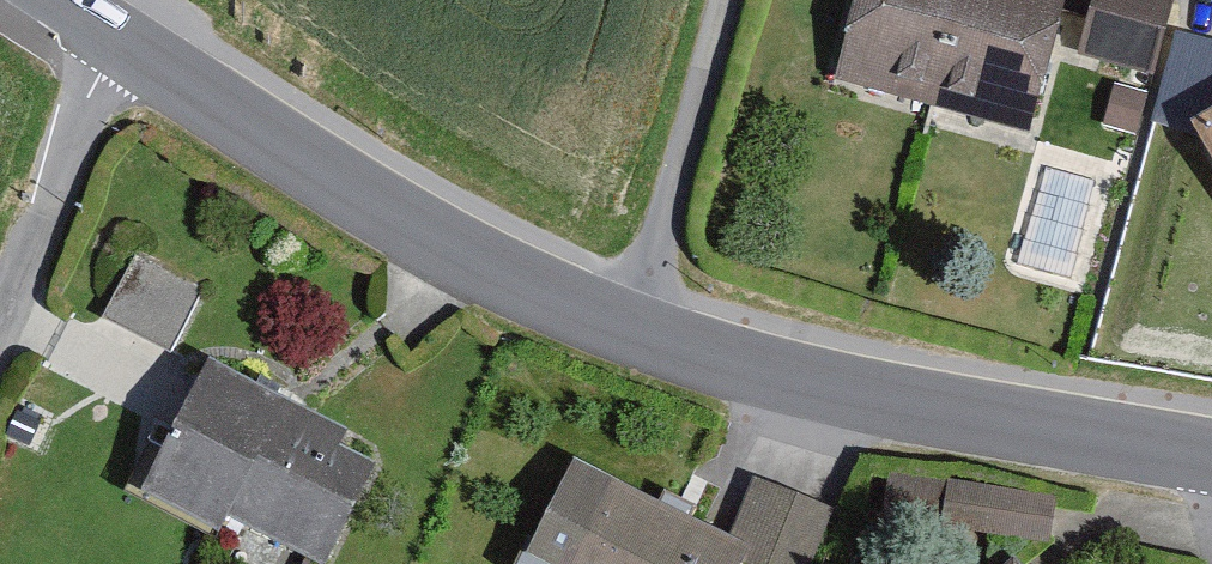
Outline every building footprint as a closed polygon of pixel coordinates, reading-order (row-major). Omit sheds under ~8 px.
[(834,76),(1026,131),(1064,0),(856,0),(834,76)] [(1078,52),(1153,72),(1172,0),(1092,0),(1078,52)] [(1188,112),(1211,154),(1211,99),(1188,112)] [(103,315),(171,350),(204,286),(136,251),(103,315)] [(350,428),(210,354),(140,485),(218,526),(227,508),(326,560),(380,460),(343,441),(350,428)] [(580,459),(527,563),(741,563),(743,560),(751,544),(732,534),(580,459)] [(754,563),(815,563),(837,507),(753,475),(732,534),(751,544),(743,560),(754,563)] [(942,523),(1051,539),(1058,492),(948,477),(942,523)] [(1000,563),(1025,563),(1014,552),(1000,563)]
